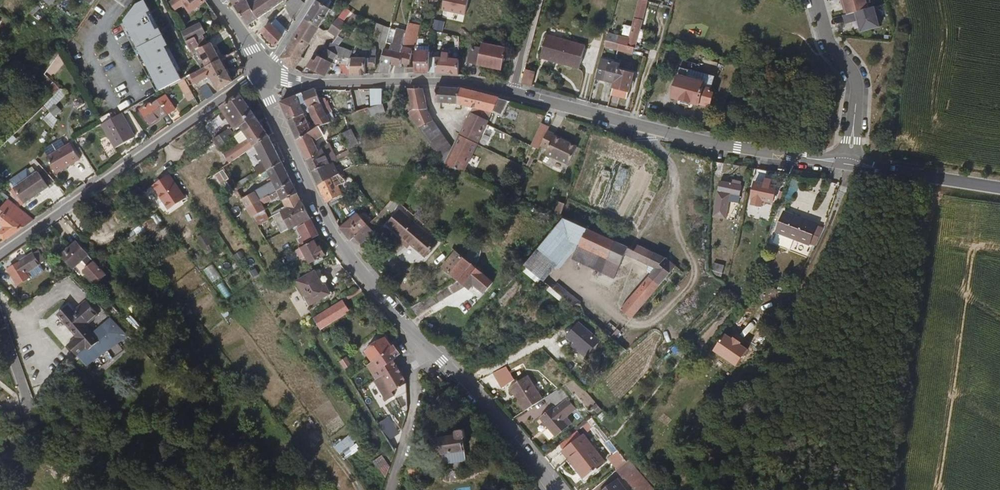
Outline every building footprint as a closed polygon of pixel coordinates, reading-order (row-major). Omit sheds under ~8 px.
[(122,0),(98,0),(109,12),(122,0)] [(204,0),(174,0),(179,7),(187,2),(192,9),(204,0)] [(251,0),(232,0),(248,22),(259,14),(250,1),(251,0)] [(269,7),(265,0),(251,0),(250,1),(259,14),(269,7)] [(295,15),(304,0),(287,0),(287,2),(284,5),(295,15)] [(306,17),(316,23),(327,5),(323,2),(325,0),(316,0),(306,17)] [(351,7),(356,0),(350,0),(343,9),(346,11),(349,6),(351,7)] [(873,9),(872,5),(850,0),(845,0),(846,6),(849,5),(851,12),(882,20),(879,7),(873,9)] [(626,51),(633,53),(647,3),(641,1),(630,38),(626,51)] [(32,10),(36,14),(43,6),(39,3),(32,10)] [(29,21),(31,19),(36,14),(32,10),(22,21),(24,23),(27,19),(29,21)] [(864,33),(884,28),(882,20),(851,12),(851,14),(849,15),(847,15),(849,25),(862,21),(864,33)] [(329,26),(338,33),(348,21),(338,14),(329,26)] [(277,42),(287,27),(274,15),(261,29),(275,43),(277,42)] [(303,55),(298,51),(314,25),(316,23),(306,17),(281,55),(296,68),(303,55)] [(440,40),(460,43),(459,31),(460,23),(438,17),(436,26),(436,43),(440,43),(440,40)] [(188,40),(201,32),(207,28),(202,20),(190,27),(188,24),(182,27),(188,40)] [(416,34),(413,33),(415,24),(407,23),(402,43),(413,45),(416,34)] [(379,38),(387,39),(389,28),(381,25),(379,38)] [(214,40),(219,37),(214,29),(203,35),(201,32),(188,40),(192,49),(206,40),(209,45),(207,47),(208,49),(204,52),(209,61),(216,57),(227,52),(224,49),(221,51),(214,40)] [(619,42),(617,42),(619,34),(608,31),(604,45),(617,49),(619,42)] [(542,55),(580,66),(586,44),(548,33),(542,55)] [(617,49),(626,51),(630,38),(619,34),(617,42),(619,42),(617,49)] [(478,60),(502,66),(507,47),(497,44),(498,40),(489,38),(488,41),(483,40),(478,60)] [(391,70),(392,63),(395,52),(400,53),(402,47),(386,43),(380,69),(391,70)] [(323,54),(332,59),(335,52),(336,49),(327,44),(323,54)] [(408,70),(430,69),(430,46),(426,45),(425,50),(419,50),(418,60),(415,60),(414,67),(408,66),(408,70)] [(366,65),(377,65),(377,54),(373,53),(373,47),(360,47),(359,54),(346,54),(345,62),(350,62),(350,72),(350,73),(366,72),(366,65)] [(409,62),(411,62),(414,50),(402,47),(400,53),(395,52),(392,63),(403,65),(404,62),(409,62)] [(469,62),(478,63),(480,48),(471,47),(469,62)] [(308,62),(326,73),(332,59),(323,54),(316,49),(308,62)] [(436,69),(459,72),(461,55),(450,54),(450,50),(445,50),(444,53),(440,52),(440,49),(436,49),(436,69)] [(614,82),(618,69),(621,57),(616,56),(614,59),(601,56),(595,77),(614,82)] [(216,90),(231,80),(216,57),(209,61),(205,63),(202,65),(198,67),(202,75),(205,80),(209,78),(216,90)] [(714,99),(716,89),(713,84),(709,83),(711,77),(697,73),(696,77),(689,75),(691,67),(682,65),(673,96),(699,103),(700,100),(707,102),(714,99)] [(522,81),(532,85),(536,70),(526,66),(522,81)] [(182,75),(188,83),(202,75),(198,67),(182,75)] [(611,94),(627,98),(633,74),(618,69),(614,82),(611,94)] [(179,90),(185,87),(179,76),(173,80),(179,90)] [(46,94),(49,98),(60,88),(51,81),(44,87),(49,92),(46,94)] [(203,100),(211,94),(204,85),(196,90),(203,100)] [(183,98),(189,95),(185,87),(179,90),(183,98)] [(318,99),(319,99),(313,87),(293,94),(301,112),(309,108),(307,105),(318,99)] [(369,110),(383,106),(384,89),(373,89),(369,110)] [(433,121),(426,110),(422,91),(406,89),(411,109),(409,114),(420,130),(433,121)] [(437,104),(462,108),(465,92),(438,89),(437,104)] [(474,112),(495,113),(501,100),(483,95),(465,92),(462,108),(474,112)] [(233,124),(251,111),(240,93),(221,106),(233,124)] [(288,118),(301,112),(293,94),(288,96),(286,95),(280,99),(288,118)] [(147,124),(170,110),(161,95),(148,103),(147,101),(136,107),(147,124)] [(317,124),(329,115),(327,111),(325,111),(318,99),(307,105),(309,108),(317,124)] [(495,113),(505,117),(511,103),(501,100),(495,113)] [(369,118),(383,114),(383,106),(369,110),(367,110),(369,118)] [(115,145),(134,134),(120,110),(101,122),(115,145)] [(242,128),(244,131),(258,121),(251,111),(233,124),(236,128),(241,125),(242,128)] [(297,138),(310,129),(301,112),(288,118),(297,138)] [(461,139),(479,147),(488,127),(495,113),(474,112),(471,118),(461,139)] [(228,164),(253,145),(268,135),(258,121),(244,131),(240,133),(244,139),(222,154),(228,164)] [(432,147),(444,139),(433,121),(420,130),(432,147)] [(547,151),(569,162),(577,144),(569,140),(564,138),(564,135),(548,128),(541,144),(548,148),(547,151)] [(220,147),(220,144),(230,136),(225,129),(211,139),(214,143),(212,145),(213,148),(215,150),(218,150),(220,147)] [(317,151),(317,150),(314,143),(316,141),(310,129),(297,138),(305,157),(317,151)] [(342,133),(348,147),(357,143),(351,129),(342,133)] [(334,159),(347,152),(337,132),(324,138),(325,141),(334,159)] [(76,143),(83,140),(79,134),(73,137),(76,143)] [(243,186),(256,177),(281,159),(268,135),(253,145),(261,161),(250,169),(253,173),(232,188),(235,192),(243,186)] [(195,150),(198,154),(212,145),(214,143),(211,139),(195,150)] [(451,158),(453,154),(444,139),(432,147),(440,158),(447,154),(451,158)] [(447,170),(467,172),(479,147),(461,139),(453,154),(451,158),(447,154),(440,158),(447,170)] [(53,173),(78,159),(68,143),(44,157),(53,173)] [(311,169),(326,162),(319,147),(317,150),(317,151),(305,157),(311,169)] [(711,171),(720,173),(723,160),(712,158),(711,171)] [(276,190),(291,181),(281,159),(256,177),(258,180),(268,174),(276,190)] [(317,183),(330,175),(327,170),(329,169),(328,167),(333,165),(331,160),(326,162),(311,169),(317,183)] [(22,202),(45,186),(35,171),(11,187),(22,202)] [(317,183),(321,191),(346,177),(335,172),(330,175),(317,183)] [(761,203),(772,206),(775,189),(770,188),(770,183),(764,182),(765,174),(756,173),(750,201),(752,202),(751,208),(760,209),(761,203)] [(166,208),(182,196),(168,175),(151,186),(166,208)] [(284,199),(296,192),(291,181),(276,190),(269,194),(274,200),(282,196),(284,199)] [(741,199),(740,198),(740,186),(731,184),(730,188),(718,186),(712,219),(725,221),(728,205),(739,207),(741,199)] [(235,192),(245,210),(258,202),(253,194),(246,198),(242,193),(246,190),(243,186),(235,192)] [(388,200),(393,205),(399,198),(393,192),(388,200)] [(167,210),(184,199),(182,196),(166,208),(167,210)] [(31,218),(6,198),(0,204),(0,220),(1,221),(3,226),(0,228),(0,237),(1,238),(31,218)] [(306,221),(305,219),(309,216),(300,200),(284,210),(282,210),(286,218),(292,214),(297,223),(298,225),(306,221)] [(245,210),(251,218),(264,211),(258,202),(245,210)] [(427,254),(439,241),(402,208),(390,220),(427,254)] [(277,223),(286,218),(282,210),(269,218),(266,220),(275,235),(282,232),(277,223)] [(337,223),(348,235),(368,221),(357,210),(337,223)] [(266,220),(269,218),(267,216),(264,211),(251,218),(256,225),(266,220)] [(776,233),(808,246),(816,226),(784,213),(776,233)] [(291,226),(297,223),(292,214),(286,218),(291,226)] [(297,241),(316,231),(309,216),(305,219),(306,221),(298,225),(297,223),(291,226),(289,227),(297,241)] [(555,268),(587,229),(581,226),(564,217),(536,251),(549,263),(555,268)] [(289,227),(291,226),(286,218),(277,223),(282,232),(289,227)] [(348,235),(355,241),(373,227),(368,221),(348,235)] [(675,269),(666,261),(636,247),(634,252),(587,229),(578,247),(600,257),(593,271),(611,280),(624,256),(654,271),(626,302),(624,301),(621,305),(622,307),(620,310),(631,319),(675,269)] [(207,233),(198,236),(202,247),(211,244),(207,233)] [(310,261),(323,252),(317,242),(314,243),(310,238),(285,255),(290,261),(299,255),(301,257),(305,255),(310,261)] [(79,269),(91,261),(75,240),(59,251),(74,272),(79,269)] [(593,271),(600,257),(578,247),(572,260),(593,271)] [(455,277),(470,261),(455,248),(441,264),(455,277)] [(523,266),(536,278),(549,263),(536,251),(523,266)] [(26,276),(23,271),(36,263),(29,253),(4,269),(14,284),(26,276)] [(89,283),(100,275),(91,261),(79,269),(89,283)] [(479,298),(493,282),(470,261),(455,277),(403,308),(411,316),(463,284),(479,298)] [(536,278),(543,283),(555,268),(549,263),(536,278)] [(711,278),(722,279),(723,272),(713,270),(711,278)] [(308,304),(328,293),(323,284),(321,286),(312,272),(295,281),(308,304)] [(772,288),(780,291),(782,285),(774,283),(772,288)] [(745,295),(751,297),(755,285),(749,284),(745,295)] [(557,296),(563,291),(556,285),(551,290),(557,296)] [(751,298),(763,302),(767,289),(755,285),(751,297),(751,298)] [(571,308),(579,304),(563,291),(557,296),(571,308)] [(14,309),(21,304),(17,298),(10,302),(14,309)] [(311,318),(318,330),(347,311),(339,299),(311,318)] [(96,343),(83,327),(95,317),(82,302),(70,312),(64,306),(53,315),(74,340),(69,344),(68,343),(64,347),(73,357),(76,356),(93,377),(114,359),(98,340),(96,343)] [(587,356),(599,343),(580,325),(567,338),(576,345),(587,356)] [(609,338),(612,342),(619,333),(616,330),(609,338)] [(750,351),(743,347),(747,340),(741,336),(736,344),(727,338),(719,352),(724,356),(724,357),(740,367),(750,351)] [(374,380),(395,365),(392,359),(398,353),(392,345),(390,347),(383,339),(379,341),(378,339),(364,350),(366,352),(363,354),(370,363),(363,368),(373,380),(374,380)] [(585,359),(587,356),(576,345),(573,348),(585,359)] [(342,370),(347,367),(342,359),(337,362),(342,370)] [(501,386),(515,379),(508,364),(494,371),(501,386)] [(393,400),(404,393),(404,382),(395,365),(374,380),(383,396),(389,393),(393,400)] [(520,412),(540,400),(525,377),(506,389),(520,412)] [(570,416),(578,410),(561,388),(546,397),(553,404),(539,415),(556,436),(575,422),(570,416)] [(404,405),(402,407),(399,402),(396,403),(404,417),(404,405)] [(386,438),(393,434),(385,420),(378,424),(386,438)] [(444,453),(463,452),(462,440),(465,440),(465,431),(458,431),(455,432),(454,437),(434,438),(435,454),(440,454),(441,456),(444,456),(444,453)] [(350,434),(334,447),(340,454),(343,453),(348,459),(362,448),(350,434)] [(599,471),(596,467),(605,460),(586,434),(565,449),(577,465),(573,468),(584,481),(599,471)] [(614,468),(626,462),(620,451),(609,456),(614,468)] [(382,481),(385,470),(378,459),(371,463),(382,481)] [(618,471),(632,484),(643,473),(629,459),(618,471)] [(617,480),(603,489),(625,489),(617,480)]
